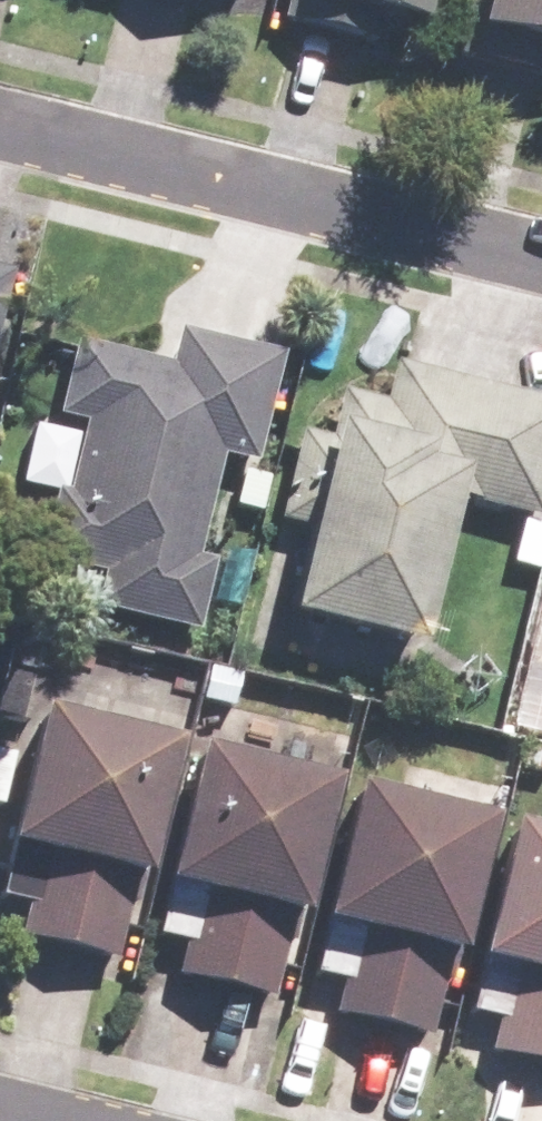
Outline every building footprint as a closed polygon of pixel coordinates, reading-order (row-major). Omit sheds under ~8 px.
[(274,26),(329,38),(334,17),(408,34),(416,0),(280,0),(274,26)] [(448,62),(502,74),(507,53),(541,61),(541,0),(462,0),(448,62)] [(66,343),(47,418),(77,425),(59,495),(47,492),(29,562),(94,579),(85,610),(189,637),(207,564),(188,559),(196,530),(213,459),(246,467),(273,358),(169,333),(160,366),(66,343)] [(273,625),(403,657),(442,501),(533,524),(541,486),(541,406),(385,367),(376,405),(332,394),(320,441),(292,434),(270,524),(296,530),(273,625)] [(541,724),(541,577),(507,715),(541,724)] [(25,718),(0,818),(0,904),(17,908),(9,942),(108,966),(161,752),(25,718)] [(317,790),(181,756),(147,892),(155,894),(144,939),(173,946),(165,980),(263,1004),(317,790)] [(476,829),(340,795),(306,931),(314,933),(303,978),(332,985),(323,1019),(422,1044),(476,829)] [(494,832),(461,968),(469,971),(458,1016),(487,1023),(478,1057),(541,1072),(541,844),(494,832)]
